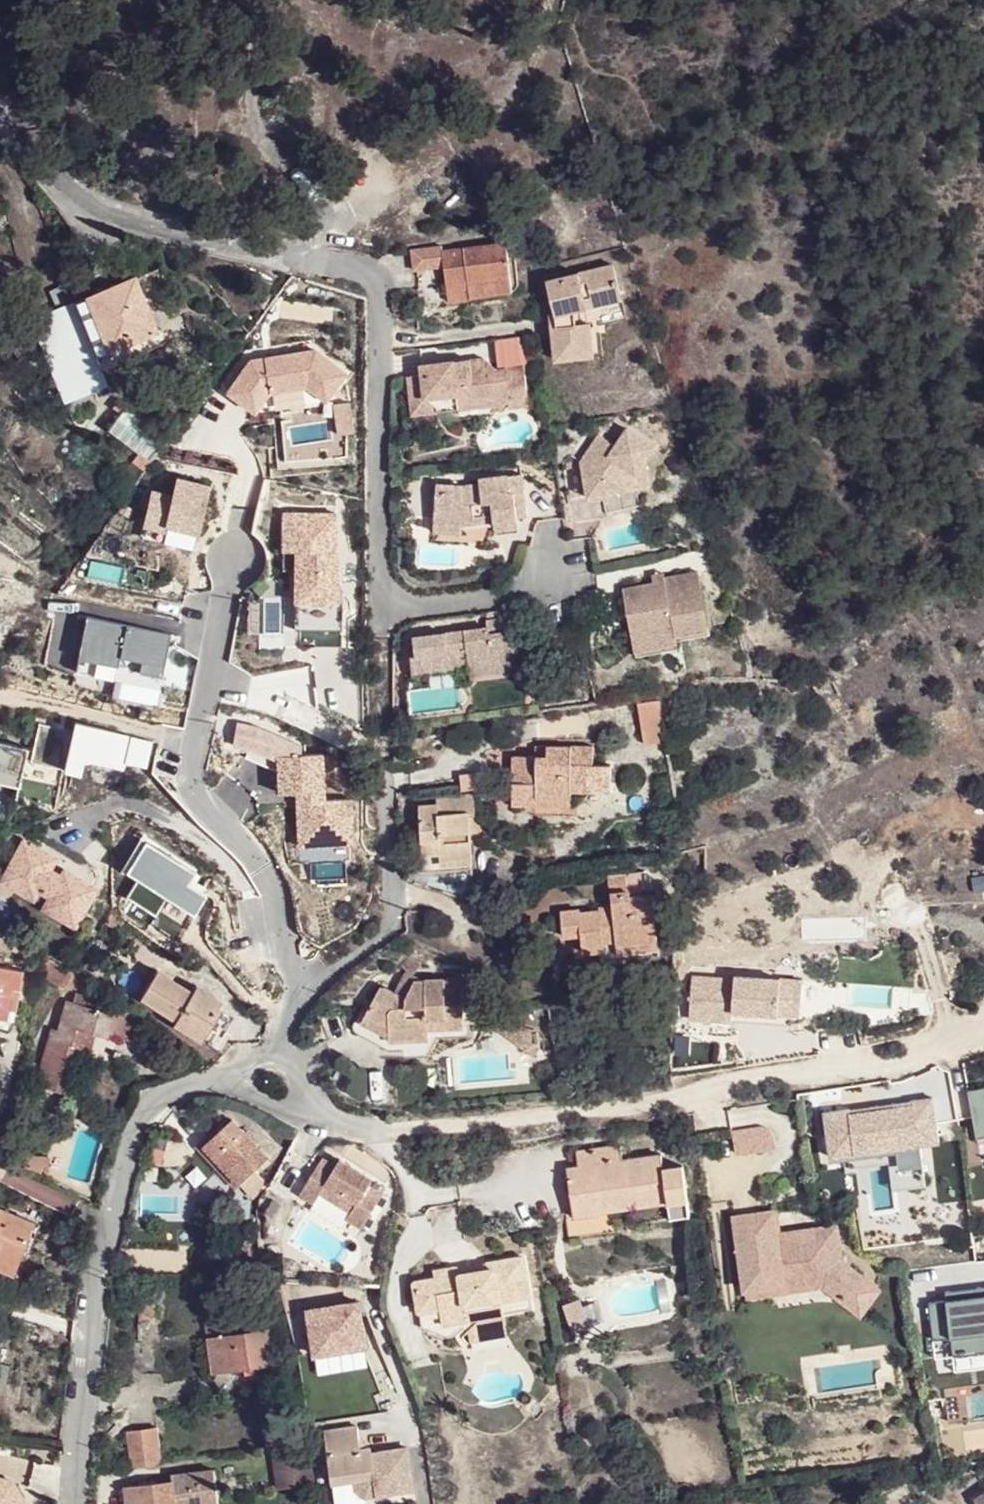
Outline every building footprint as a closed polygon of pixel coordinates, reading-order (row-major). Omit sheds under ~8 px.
[(440,269),(443,286),(465,283),(467,297),(511,292),(503,244),(439,253),(438,249),(409,252),(412,273),(440,269)] [(572,308),(620,295),(610,261),(544,278),(552,310),(546,311),(552,358),(591,355),(585,323),(575,325),(572,308)] [(133,279),(32,321),(65,403),(107,386),(101,370),(161,345),(133,279)] [(465,283),(443,286),(445,302),(467,300),(467,297),(465,283)] [(626,318),(620,295),(572,308),(575,325),(585,323),(596,322),(626,318)] [(585,323),(591,355),(601,353),(596,322),(585,323)] [(420,377),(405,379),(409,402),(424,400),(436,413),(449,412),(457,410),(456,404),(485,400),(496,407),(500,410),(509,398),(525,395),(521,367),(495,370),(480,359),(438,365),(430,375),(420,377)] [(419,368),(420,377),(430,375),(438,365),(419,368)] [(525,395),(509,398),(500,410),(527,406),(525,395)] [(424,400),(409,402),(411,417),(436,413),(424,400)] [(457,410),(449,412),(451,425),(489,419),(496,407),(485,400),(456,404),(457,410)] [(574,460),(578,483),(596,479),(613,491),(646,485),(644,471),(636,465),(650,443),(623,427),(611,443),(594,432),(577,435),(565,453),(574,460)] [(428,484),(425,524),(453,525),(453,514),(464,510),(467,523),(487,520),(489,529),(513,527),(511,515),(521,515),(516,472),(472,478),(472,484),(457,487),(428,484)] [(596,479),(578,483),(580,497),(613,491),(596,479)] [(453,514),(453,525),(467,523),(464,510),(453,514)] [(453,525),(425,524),(424,532),(453,533),(453,525)] [(696,570),(675,574),(678,588),(699,584),(696,570)] [(651,574),(653,584),(664,581),(663,577),(662,572),(651,574)] [(664,581),(653,584),(620,591),(629,638),(673,628),(675,635),(709,627),(699,584),(678,588),(675,574),(663,577),(664,581)] [(673,628),(629,638),(633,657),(679,648),(678,641),(711,634),(709,627),(675,635),(673,628)] [(407,676),(466,668),(465,663),(512,658),(508,632),(484,635),(483,630),(410,640),(412,657),(404,657),(407,676)] [(465,663),(466,668),(467,676),(514,669),(512,658),(465,663)] [(669,739),(661,698),(640,702),(648,744),(669,739)] [(547,756),(535,757),(510,756),(512,805),(534,805),(535,799),(549,798),(569,798),(568,792),(587,792),(587,765),(592,765),(592,745),(546,745),(547,756)] [(535,745),(535,757),(547,756),(546,745),(535,745)] [(435,805),(418,806),(420,855),(438,854),(438,859),(468,857),(468,832),(463,832),(462,817),(467,817),(473,816),(472,795),(434,798),(435,805)] [(639,870),(626,872),(630,897),(642,895),(639,870)] [(630,897),(626,872),(607,874),(611,905),(611,910),(577,914),(577,910),(558,912),(561,936),(578,935),(581,951),(595,950),(595,954),(597,959),(601,964),(606,966),(612,966),(611,960),(622,959),(620,944),(657,939),(652,894),(642,895),(630,897)] [(611,910),(611,905),(577,910),(577,914),(611,910)] [(5,944),(10,936),(0,930),(0,942),(5,944)] [(659,955),(657,939),(620,944),(622,959),(659,955)] [(0,962),(0,1012),(10,1014),(18,965),(0,962)] [(192,991),(156,967),(140,992),(174,1015),(171,1020),(212,1047),(233,1017),(217,1007),(221,1001),(195,984),(192,991)] [(400,968),(386,991),(398,997),(410,980),(418,980),(400,968)] [(382,1027),(382,1028),(382,1027),(435,1020),(456,1017),(457,1017),(456,979),(418,980),(410,980),(398,997),(386,991),(374,983),(357,1011),(382,1027)] [(128,1008),(101,990),(97,999),(77,992),(75,1001),(69,999),(61,1025),(59,1033),(52,1030),(35,1084),(61,1093),(81,1029),(95,1033),(107,1037),(108,1034),(120,1037),(128,1008)] [(342,1034),(358,1041),(361,1029),(382,1028),(382,1027),(357,1011),(342,1034)] [(382,1027),(382,1028),(382,1038),(421,1038),(422,1027),(456,1027),(456,1017),(435,1020),(382,1027)] [(59,1033),(61,1025),(54,1023),(52,1030),(59,1033)] [(514,1024),(502,1025),(540,1054),(539,1043),(514,1024)] [(358,1041),(364,1044),(377,1049),(391,1053),(400,1057),(428,1061),(432,1037),(456,1037),(456,1027),(422,1027),(421,1038),(382,1038),(382,1028),(361,1029),(358,1041)] [(89,1052),(95,1033),(81,1029),(61,1093),(67,1094),(80,1049),(89,1052)] [(230,1119),(202,1146),(252,1196),(264,1184),(252,1173),(267,1158),(230,1119)] [(739,1133),(742,1156),(784,1152),(783,1146),(780,1140),(776,1136),(772,1133),(764,1130),(758,1131),(739,1133)] [(575,1153),(578,1168),(578,1177),(567,1179),(572,1218),(565,1219),(568,1239),(617,1233),(614,1212),(599,1215),(598,1200),(666,1191),(667,1205),(688,1202),(684,1168),(664,1170),(661,1156),(623,1162),(621,1146),(575,1153)] [(931,1193),(929,1183),(924,1160),(914,1162),(910,1146),(870,1153),(873,1170),(881,1169),(893,1223),(945,1213),(940,1191),(931,1193)] [(321,1155),(316,1164),(329,1172),(335,1164),(321,1155)] [(373,1177),(339,1156),(335,1164),(329,1172),(316,1164),(299,1192),(314,1200),(320,1190),(351,1209),(347,1216),(362,1226),(382,1192),(368,1184),(373,1177)] [(578,1177),(578,1168),(566,1170),(567,1179),(578,1177)] [(937,1181),(929,1183),(931,1193),(940,1191),(937,1181)] [(614,1212),(667,1205),(666,1191),(598,1200),(599,1215),(614,1212)] [(688,1202),(667,1205),(670,1221),(690,1219),(688,1202)] [(0,1209),(0,1257),(16,1263),(32,1222),(0,1209)] [(774,1215),(736,1220),(747,1301),(772,1298),(770,1283),(796,1279),(798,1294),(824,1290),(846,1306),(863,1281),(841,1265),(837,1230),(820,1234),(817,1235),(816,1235),(816,1238),(816,1244),(803,1246),(803,1245),(802,1244),(802,1243),(801,1243),(799,1243),(778,1246),(774,1215)] [(901,1232),(941,1225),(940,1216),(899,1224),(901,1232)] [(434,1274),(414,1279),(417,1309),(438,1305),(441,1305),(463,1302),(465,1312),(467,1322),(504,1317),(503,1300),(530,1295),(523,1256),(460,1267),(459,1264),(434,1268),(434,1274)] [(0,1257),(0,1269),(11,1273),(16,1263),(0,1257)] [(796,1279),(770,1283),(772,1298),(798,1294),(796,1279)] [(880,1293),(863,1281),(846,1306),(861,1318),(880,1293)] [(581,1301),(564,1307),(574,1337),(591,1331),(581,1301)] [(373,1350),(362,1302),(303,1313),(313,1362),(373,1350)] [(441,1305),(438,1305),(440,1316),(465,1312),(463,1302),(441,1305)] [(504,1317),(467,1322),(469,1343),(506,1338),(504,1317)] [(223,1325),(204,1328),(211,1372),(278,1362),(271,1326),(224,1334),(223,1325)] [(358,1446),(356,1435),(354,1422),(323,1427),(331,1479),(352,1476),(354,1486),(365,1493),(414,1484),(407,1444),(369,1450),(368,1444),(358,1446)] [(123,1433),(129,1466),(159,1462),(152,1428),(123,1433)] [(368,1444),(356,1435),(358,1446),(368,1444)] [(272,1454),(275,1484),(310,1481),(307,1451),(272,1454)] [(123,1493),(125,1503),(202,1503),(217,1501),(209,1470),(168,1480),(168,1482),(123,1493)] [(10,1480),(0,1477),(0,1503),(19,1503),(10,1480)] [(971,1503),(983,1503),(983,1494),(971,1503)]
